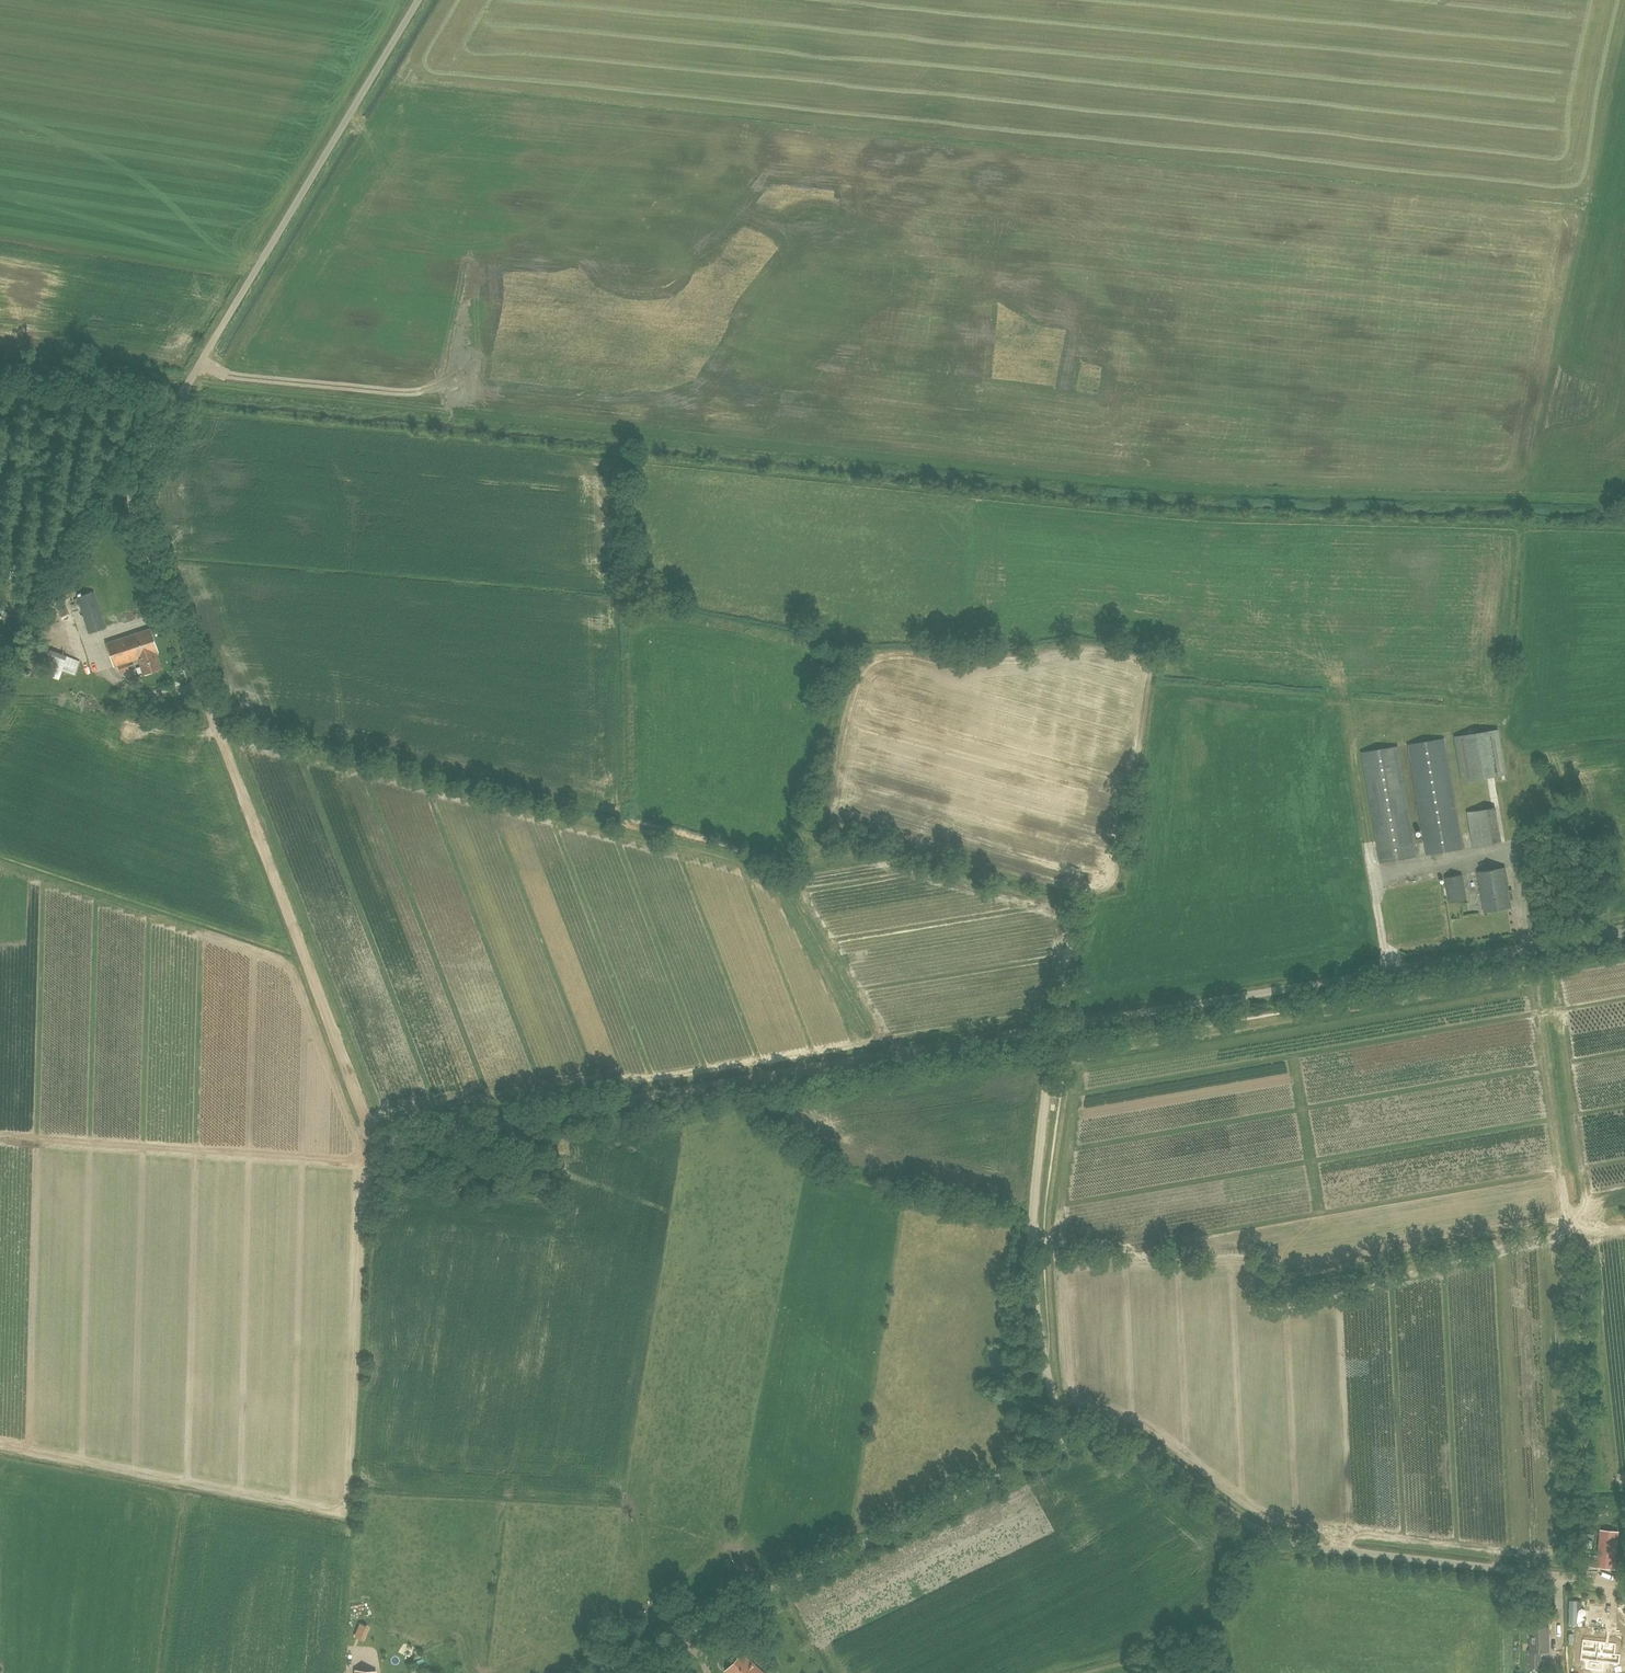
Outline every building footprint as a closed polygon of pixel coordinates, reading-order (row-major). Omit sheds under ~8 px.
[(89,632),(106,627),(94,590),(77,596),(89,632)] [(126,661),(138,658),(143,656),(141,650),(156,645),(150,627),(106,642),(114,666),(117,665),(120,673),(129,670),(126,661)] [(143,656),(138,658),(143,673),(160,668),(155,652),(158,651),(156,645),(141,650),(143,656)] [(1499,729),(1455,736),(1463,781),(1506,774),(1499,729)] [(1427,854),(1463,848),(1445,738),(1409,744),(1427,854)] [(1380,862),(1416,856),(1397,746),(1362,752),(1380,862)] [(1473,847),(1502,841),(1496,806),(1467,811),(1473,847)] [(1511,900),(1514,900),(1512,890),(1509,890),(1505,867),(1478,872),(1485,912),(1512,907),(1511,900)] [(1449,903),(1468,900),(1463,874),(1445,877),(1449,903)] [(1615,1568),(1618,1531),(1601,1529),(1598,1555),(1585,1554),(1584,1565),(1615,1568)] [(1541,1651),(1548,1651),(1548,1627),(1531,1627),(1531,1650),(1528,1650),(1529,1667),(1541,1667),(1541,1651)] [(1586,1669),(1602,1671),(1604,1662),(1619,1664),(1620,1655),(1615,1654),(1616,1644),(1583,1640),(1581,1659),(1587,1660),(1586,1669)] [(754,1664),(752,1667),(739,1655),(726,1669),(730,1672),(764,1672),(754,1664)]
